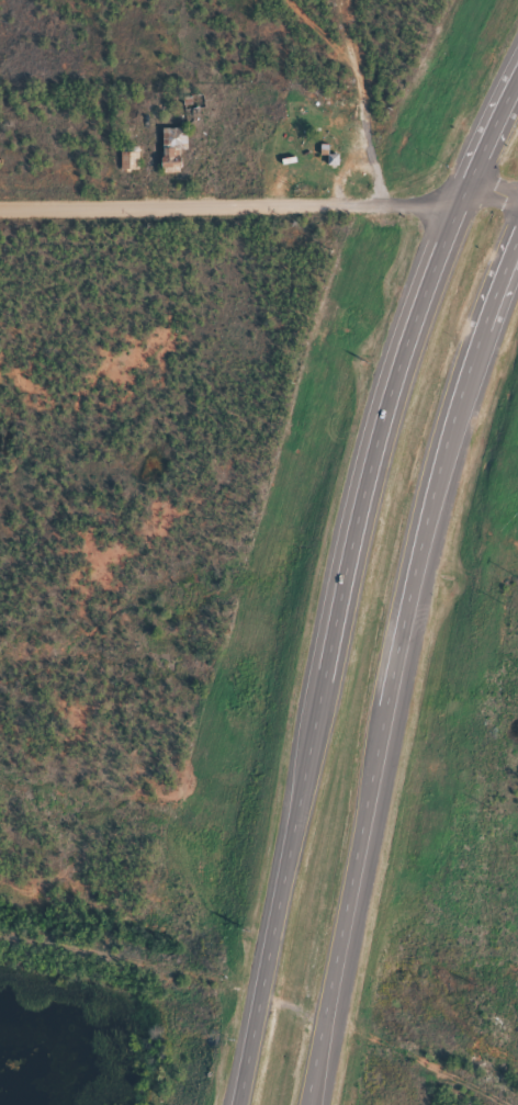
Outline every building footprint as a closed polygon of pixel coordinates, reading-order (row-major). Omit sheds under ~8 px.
[(187,158),(187,136),(163,136),(164,175),(183,175),(182,159),(187,158)] [(121,158),(121,179),(139,179),(139,158),(121,158)]
